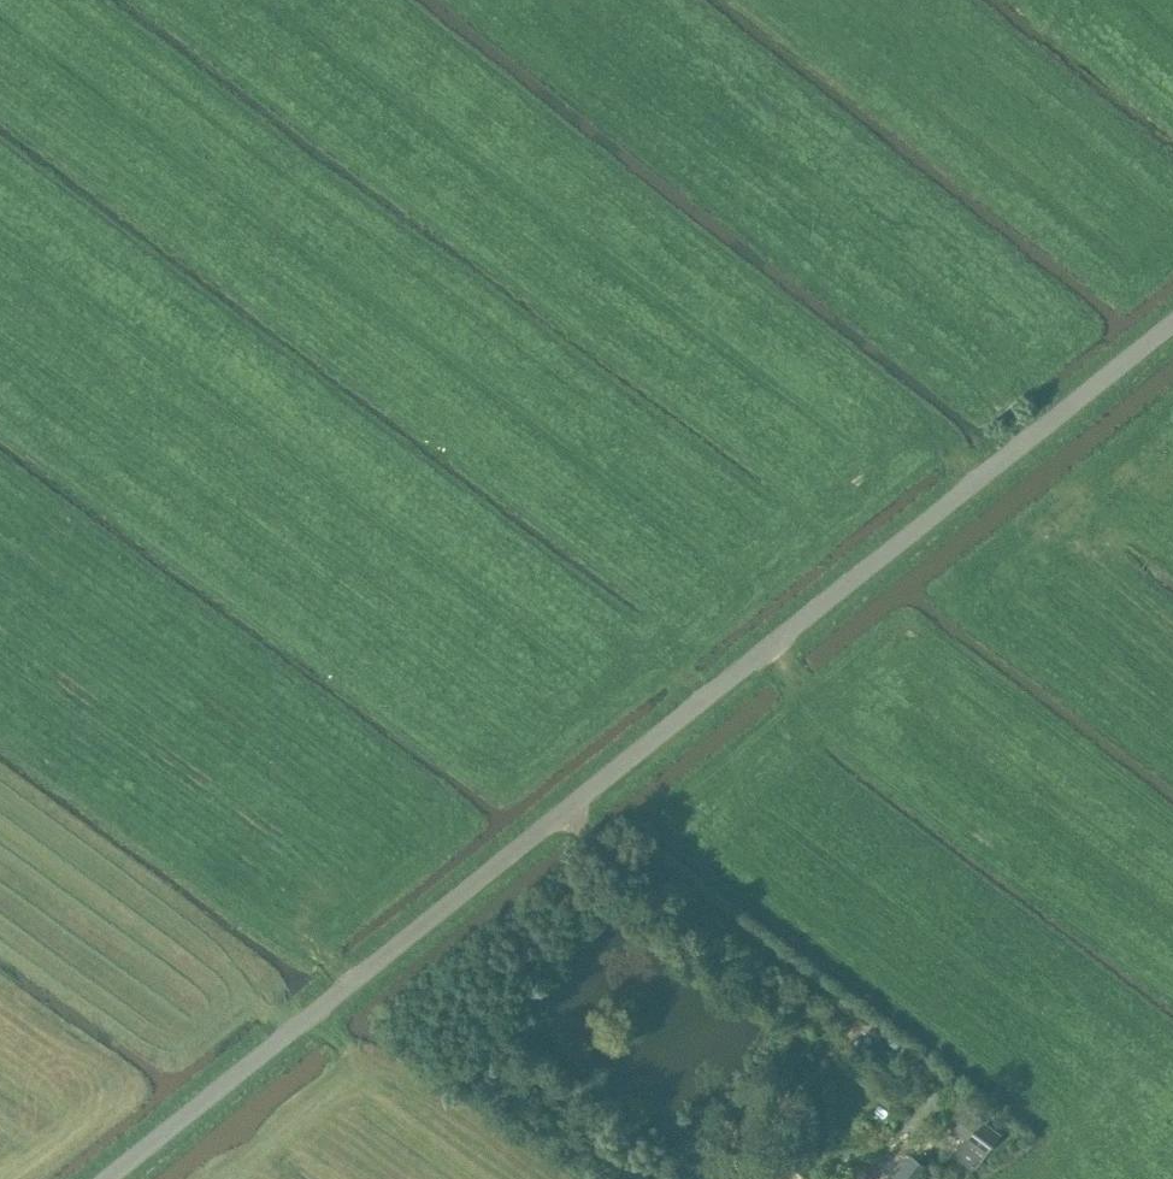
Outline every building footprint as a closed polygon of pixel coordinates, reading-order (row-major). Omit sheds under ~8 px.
[(953,1129),(961,1135),(948,1152),(971,1169),(998,1132),(967,1109),(953,1129)] [(907,1150),(904,1151),(902,1152),(900,1154),(900,1157),(900,1160),(902,1162),(904,1163),(906,1164),(909,1164),(911,1164),(913,1162),(914,1159),(915,1157),(914,1154),(912,1152),(910,1150),(907,1150)]
